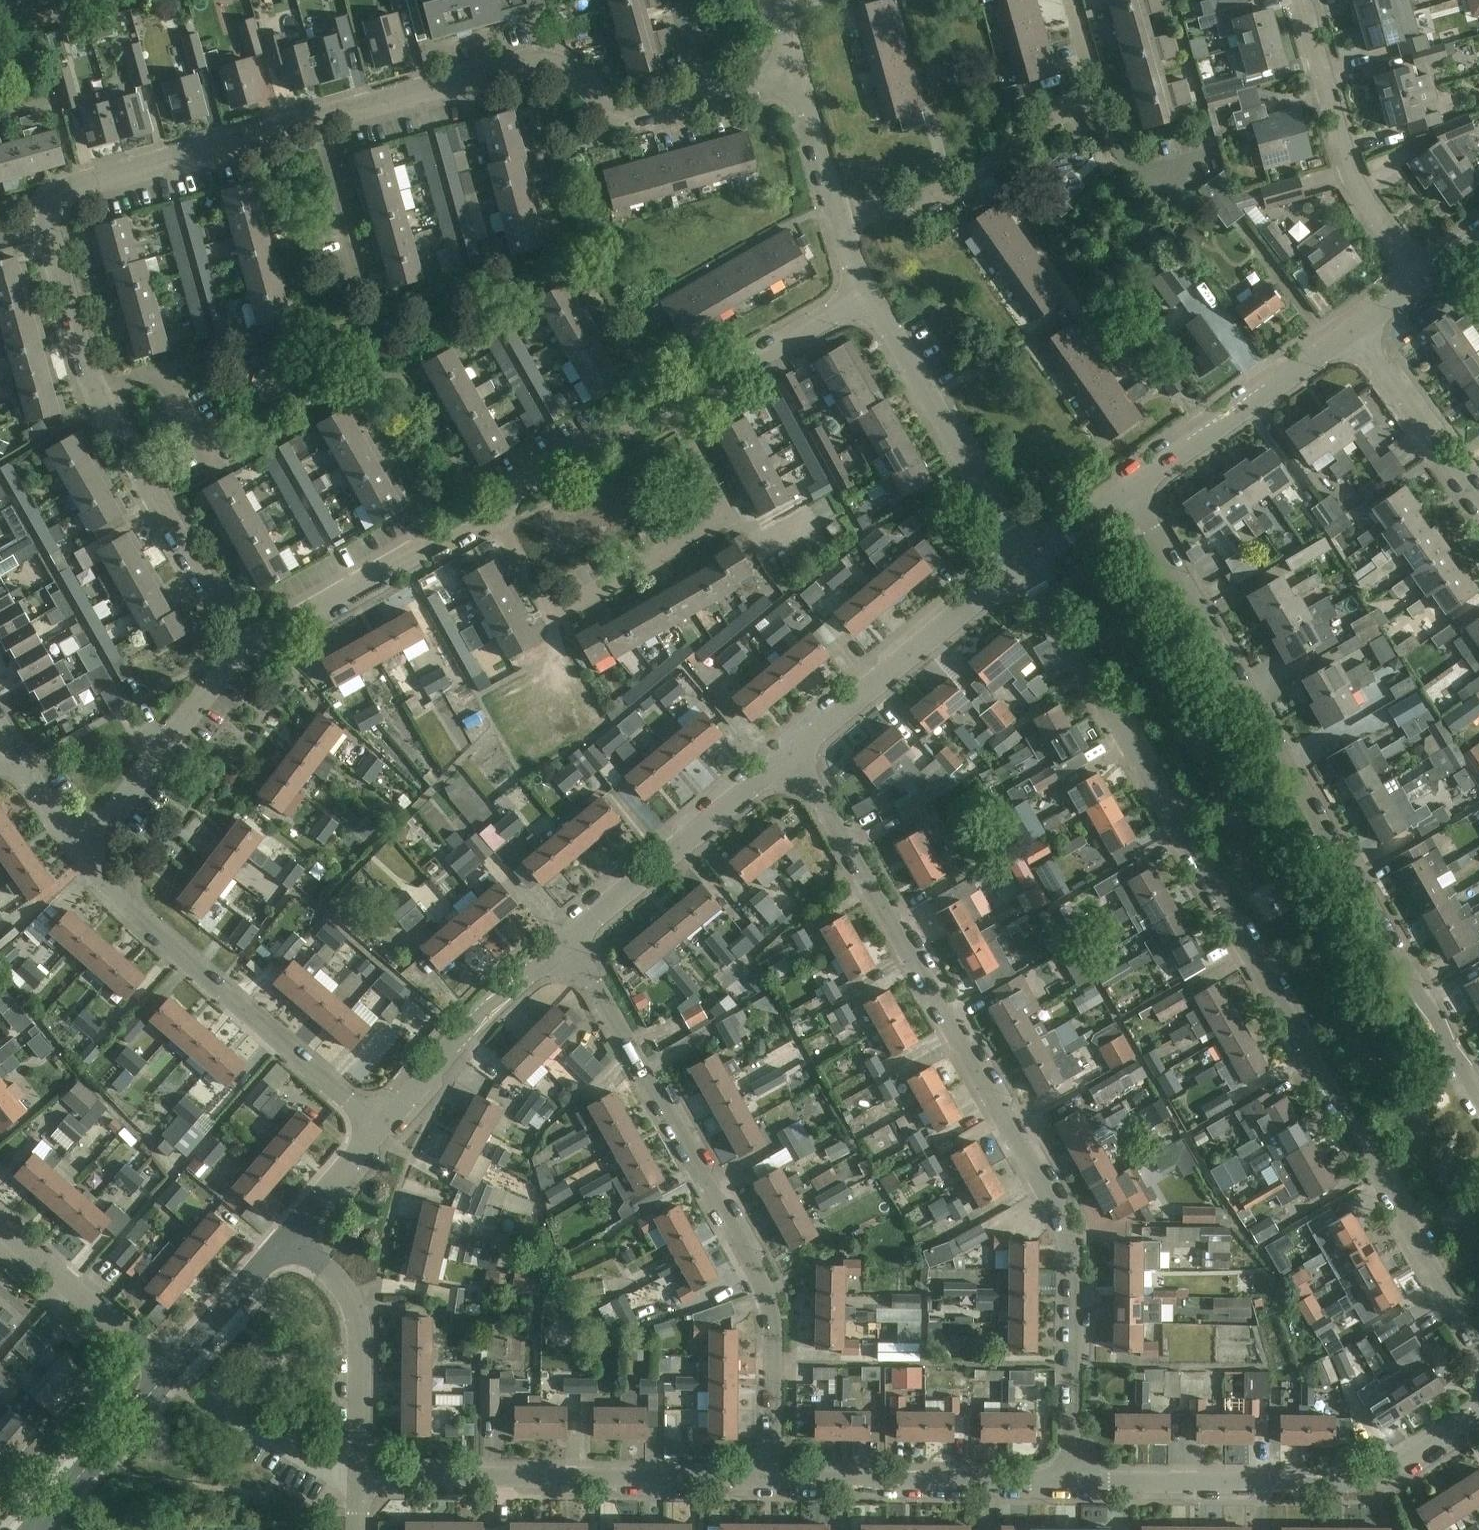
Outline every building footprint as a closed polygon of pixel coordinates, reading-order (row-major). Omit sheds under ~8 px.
[(393,9),(406,6),(404,0),(390,0),(393,9)] [(416,0),(406,0),(418,41),(426,39),(416,0)] [(432,35),(432,36),(432,37),(455,31),(456,35),(454,36),(455,37),(470,33),(470,32),(468,32),(466,28),(488,22),(482,0),(423,0),(432,35)] [(488,22),(509,16),(510,20),(508,21),(509,23),(524,18),(524,17),(522,17),(520,13),(543,7),(543,5),(541,0),(482,0),(488,22)] [(663,3),(662,0),(607,0),(615,29),(648,20),(645,8),(663,3)] [(901,26),(893,0),(884,0),(854,8),(862,37),(901,26)] [(1003,28),(1041,17),(1036,0),(995,0),(1003,28)] [(1117,36),(1149,27),(1146,15),(1166,9),(1163,0),(1107,0),(1117,36)] [(1219,11),(1222,10),(1248,3),(1247,0),(1216,0),(1219,11)] [(1361,26),(1403,14),(1412,11),(1409,0),(1354,0),(1353,0),(1361,26)] [(1465,8),(1478,4),(1478,0),(1463,0),(1465,8)] [(1248,4),(1248,3),(1222,10),(1219,11),(1197,18),(1201,30),(1215,25),(1219,39),(1235,34),(1238,48),(1244,46),(1277,37),(1269,10),(1227,21),(1224,11),(1248,4)] [(1403,14),(1361,26),(1368,51),(1397,43),(1401,56),(1410,54),(1429,48),(1425,35),(1420,37),(1412,11),(1403,14)] [(1423,34),(1458,25),(1455,11),(1420,21),(1423,34)] [(407,58),(395,15),(365,23),(376,66),(407,58)] [(353,45),(345,17),(332,21),(336,35),(308,43),(319,82),(348,74),(341,49),(353,45)] [(1041,17),(1003,28),(1010,55),(1048,45),(1041,17)] [(263,53),(253,18),(237,22),(247,58),(263,53)] [(651,32),(648,20),(615,29),(628,76),(661,67),(657,55),(677,49),(671,27),(651,32)] [(901,26),(862,37),(870,64),(908,54),(901,26)] [(1149,27),(1117,36),(1129,82),(1162,73),(1159,61),(1178,55),(1172,33),(1152,39),(1149,27)] [(206,66),(197,33),(182,37),(191,71),(206,66)] [(290,90),(319,82),(308,43),(280,51),(276,36),(262,40),(270,68),(283,64),(290,90)] [(1284,64),(1277,37),(1244,46),(1238,48),(1242,60),(1232,62),(1236,77),(1241,76),(1284,64)] [(151,84),(140,42),(124,47),(130,70),(128,71),(131,81),(133,80),(135,88),(151,84)] [(1454,54),(1451,42),(1429,48),(1410,54),(1414,67),(1447,58),(1446,56),(1454,54)] [(1048,45),(1010,55),(1018,84),(1056,73),(1048,45)] [(217,56),(221,68),(232,107),(261,98),(250,60),(234,64),(231,53),(217,56)] [(908,54),(870,64),(877,92),(916,82),(908,54)] [(54,71),(65,109),(80,105),(69,66),(54,71)] [(1381,101),(1433,87),(1430,75),(1412,80),(1409,67),(1374,77),(1381,101)] [(1165,85),(1162,73),(1129,82),(1142,128),(1175,120),(1171,107),(1191,102),(1185,79),(1165,85)] [(207,114),(196,75),(163,85),(167,99),(170,98),(177,122),(207,114)] [(1205,98),(1235,90),(1244,87),(1241,76),(1236,77),(1201,87),(1204,98),(1205,98)] [(916,82),(877,92),(885,121),(924,110),(916,82)] [(1238,102),(1241,111),(1260,105),(1254,86),(1235,92),(1238,102)] [(107,90),(120,137),(151,129),(146,112),(142,113),(138,95),(122,100),(118,87),(107,90)] [(1433,87),(1381,101),(1388,127),(1407,122),(1411,134),(1427,130),(1426,128),(1442,123),(1439,113),(1423,118),(1419,105),(1437,100),(1433,87)] [(95,93),(99,106),(83,110),(88,128),(84,129),(89,146),(120,137),(107,90),(95,93)] [(1235,90),(1205,98),(1209,110),(1238,102),(1235,92),(1235,90)] [(1298,113),(1268,121),(1263,104),(1260,105),(1241,111),(1233,113),(1237,130),(1245,128),(1248,140),(1255,138),(1263,165),(1309,153),(1298,113)] [(486,142),(524,132),(520,116),(515,118),(513,111),(480,120),(486,142)] [(37,114),(28,116),(30,122),(38,120),(37,114)] [(1408,163),(1425,187),(1426,186),(1427,187),(1437,189),(1438,188),(1449,204),(1478,183),(1478,179),(1450,138),(1471,129),(1465,115),(1432,130),(1437,142),(1408,163)] [(20,118),(22,125),(30,122),(28,116),(20,118)] [(38,120),(30,122),(32,129),(40,127),(38,120)] [(32,129),(30,122),(22,125),(24,131),(32,129)] [(446,129),(435,132),(439,146),(450,143),(446,129)] [(26,139),(14,142),(23,176),(65,164),(56,131),(44,134),(45,138),(27,143),(26,139)] [(524,132),(486,142),(492,163),(487,165),(487,166),(525,155),(523,149),(529,147),(524,132)] [(717,139),(727,178),(756,170),(746,132),(717,139)] [(419,151),(431,148),(427,134),(415,137),(419,151)] [(727,178),(717,139),(689,147),(699,186),(727,178)] [(0,150),(0,182),(23,176),(14,142),(3,145),(5,149),(0,150)] [(359,170),(360,177),(393,168),(387,145),(349,156),(353,172),(359,170)] [(1072,173),(1088,161),(1076,146),(1028,185),(1042,202),(1046,199),(1061,218),(1072,209),(1066,202),(1084,187),(1072,173)] [(699,186),(689,147),(660,155),(671,193),(699,186)] [(1107,175),(1119,166),(1105,147),(1093,157),(1107,175)] [(525,155),(487,166),(493,188),(526,179),(524,172),(529,171),(525,155)] [(671,193),(660,155),(632,163),(643,201),(671,193)] [(443,163),(447,177),(459,173),(455,159),(443,163)] [(643,201),(632,163),(603,171),(614,209),(643,201)] [(435,165),(424,168),(427,182),(439,179),(435,165)] [(393,168),(360,177),(362,184),(357,185),(361,200),(399,190),(393,168)] [(1223,170),(1197,189),(1226,227),(1244,214),(1241,210),(1236,204),(1230,196),(1223,170)] [(451,191),(463,188),(459,173),(447,177),(451,191)] [(443,193),(439,179),(427,182),(431,196),(443,193)] [(499,209),(537,199),(533,184),(528,185),(526,179),(493,188),(499,209)] [(1260,190),(1266,211),(1304,201),(1298,180),(1260,190)] [(227,214),(259,205),(257,198),(263,197),(258,181),(221,191),(227,214)] [(1233,195),(1236,204),(1241,210),(1258,204),(1253,189),(1233,195)] [(399,190),(361,200),(365,215),(370,214),(372,221),(405,212),(399,190)] [(147,215),(159,212),(154,195),(143,198),(147,215)] [(973,216),(986,207),(979,198),(966,207),(973,216)] [(192,199),(180,202),(184,216),(196,213),(192,199)] [(505,231),(538,223),(536,216),(542,214),(537,199),(499,209),(505,231)] [(984,249),(1017,226),(1000,202),(967,225),(984,249)] [(455,206),(459,221),(471,217),(467,203),(455,206)] [(173,204),(161,207),(165,222),(177,218),(173,204)] [(233,236),(271,225),(266,210),(261,211),(259,205),(227,214),(233,236)] [(436,212),(439,226),(451,223),(447,208),(436,212)] [(373,244),(411,234),(405,212),(372,221),(374,228),(369,229),(373,244)] [(95,250),(133,240),(126,217),(94,226),(96,233),(91,235),(95,250)] [(463,235),(474,231),(471,217),(459,221),(463,235)] [(455,237),(451,223),(439,226),(443,240),(455,237)] [(538,223),(505,231),(512,254),(549,244),(545,227),(539,229),(538,223)] [(1260,232),(1283,262),(1295,253),(1279,232),(1279,231),(1273,223),(1260,232)] [(271,225),(233,236),(239,258),(271,249),(269,242),(275,241),(271,225)] [(1328,225),(1297,249),(1326,287),(1358,263),(1359,263),(1336,233),(1337,232),(1336,231),(1334,233),(1328,225)] [(1032,248),(1017,226),(984,249),(1000,272),(1032,248)] [(1169,247),(1164,240),(1153,226),(1138,238),(1154,259),(1169,247)] [(189,233),(193,247),(205,243),(201,229),(189,233)] [(761,244),(781,278),(806,263),(786,229),(761,244)] [(1198,250),(1204,235),(1189,230),(1184,244),(1198,250)] [(383,258),(384,265),(417,256),(411,234),(373,244),(377,259),(383,258)] [(169,238),(173,252),(185,249),(181,235),(169,238)] [(139,261),(133,240),(95,250),(99,266),(105,264),(107,271),(144,260),(139,261)] [(197,261),(209,258),(205,243),(193,247),(197,261)] [(736,258),(756,293),(781,278),(761,244),(736,258)] [(483,262),(479,248),(467,251),(471,265),(483,262)] [(1032,248),(1000,272),(1017,297),(1050,273),(1032,248)] [(189,263),(185,249),(173,252),(177,266),(189,263)] [(271,249),(239,258),(245,280),(283,269),(279,254),(273,255),(271,249)] [(452,271),(464,268),(460,253),(448,256),(452,271)] [(423,278),(417,256),(384,265),(386,272),(381,273),(385,289),(423,278)] [(0,262),(0,286),(28,278),(24,263),(19,264),(17,257),(0,262)] [(711,272),(731,307),(756,293),(736,258),(711,272)] [(150,282),(144,260),(107,271),(111,286),(116,285),(118,291),(150,282)] [(1176,262),(1152,280),(1173,308),(1182,301),(1177,294),(1192,284),(1176,262)] [(283,269),(245,280),(251,302),(283,293),(282,286),(287,285),(283,269)] [(686,287),(706,321),(731,307),(711,272),(686,287)] [(201,277),(205,291),(217,287),(213,273),(201,277)] [(1067,298),(1050,273),(1017,297),(1034,321),(1067,298)] [(28,278),(0,286),(0,310),(29,302),(27,295),(33,293),(28,278)] [(197,293),(193,279),(181,282),(185,296),(197,293)] [(536,300),(548,320),(577,304),(573,297),(578,295),(570,280),(536,300)] [(1264,281),(1251,291),(1254,295),(1235,308),(1250,328),(1281,304),(1264,281)] [(156,304),(150,282),(118,291),(120,298),(114,299),(119,315),(156,304)] [(205,291),(209,305),(221,302),(217,287),(205,291)] [(706,321),(686,287),(661,301),(681,336),(706,321)] [(201,307),(197,293),(185,296),(189,310),(201,307)] [(251,327),(255,340),(288,331),(284,317),(295,314),(291,298),(285,300),(283,293),(251,302),(244,304),(241,308),(247,329),(251,327)] [(40,322),(36,307),(31,309),(29,302),(0,310),(0,323),(3,333),(40,322)] [(162,326),(156,304),(119,315),(123,330),(128,329),(130,335),(162,326)] [(548,320),(559,340),(593,321),(585,307),(580,310),(577,304),(548,320)] [(1438,351),(1463,334),(1474,325),(1467,316),(1456,324),(1449,314),(1419,336),(1424,344),(1430,339),(1438,351)] [(505,335),(515,328),(508,315),(497,322),(505,335)] [(217,336),(229,332),(225,318),(213,321),(217,336)] [(1202,379),(1230,357),(1198,318),(1171,340),(1202,379)] [(559,340),(569,359),(598,342),(595,337),(601,334),(593,321),(559,340)] [(45,337),(40,322),(3,333),(9,355),(41,346),(40,339),(45,337)] [(1041,345),(1058,369),(1091,346),(1074,322),(1041,345)] [(210,338),(206,323),(194,327),(198,341),(210,338)] [(168,349),(162,326),(130,335),(132,342),(127,343),(131,359),(168,349)] [(490,326),(479,332),(487,345),(497,339),(490,326)] [(1440,366),(1445,374),(1476,352),(1463,334),(1438,351),(1446,361),(1440,366)] [(816,387),(861,361),(849,340),(812,362),(818,373),(810,378),(816,387)] [(569,359),(581,380),(615,360),(607,346),(602,349),(598,342),(569,359)] [(513,349),(520,362),(531,356),(524,343),(513,349)] [(15,377),(53,366),(48,351),(43,352),(41,346),(9,355),(15,377)] [(1108,370),(1091,346),(1058,369),(1075,393),(1108,370)] [(434,385),(463,368),(451,348),(417,368),(425,382),(430,379),(434,385)] [(1476,352),(1445,374),(1451,381),(1456,377),(1465,389),(1478,379),(1478,378),(1478,356),(1476,352)] [(495,359),(502,372),(513,366),(506,353),(495,359)] [(531,356),(520,362),(527,375),(538,369),(531,356)] [(615,360),(581,380),(593,400),(622,383),(618,376),(623,374),(615,360)] [(835,402),(872,380),(861,361),(816,387),(822,398),(830,394),(835,402)] [(1168,362),(1154,372),(1171,396),(1186,386),(1168,362)] [(57,382),(53,366),(15,377),(21,399),(53,390),(51,383),(57,382)] [(513,366),(502,372),(510,385),(520,379),(513,366)] [(440,408),(474,388),(463,368),(434,385),(437,391),(433,394),(440,408)] [(1124,393),(1108,370),(1075,393),(1092,416),(1104,408),(1124,393)] [(793,400),(804,394),(799,384),(792,371),(780,377),(793,400)] [(1472,412),(1478,407),(1478,378),(1478,379),(1465,389),(1472,400),(1466,404),(1472,412)] [(872,380),(835,402),(847,422),(848,422),(855,417),(876,404),(883,399),(872,380)] [(536,389),(543,401),(554,395),(547,382),(536,389)] [(1104,408),(1092,416),(1109,440),(1141,417),(1131,403),(1147,392),(1140,382),(1124,393),(1104,408)] [(457,424),(485,408),(474,388),(440,408),(448,421),(453,418),(457,424)] [(1372,464),(1379,474),(1398,460),(1391,451),(1385,455),(1382,452),(1377,455),(1358,428),(1370,419),(1349,388),(1328,403),(1331,407),(1350,434),(1350,433),(1353,438),(1372,464)] [(53,390),(21,399),(27,421),(65,411),(61,395),(55,397),(53,390)] [(518,399),(525,412),(536,406),(529,393),(518,399)] [(810,405),(804,394),(793,400),(799,411),(810,405)] [(550,414),(561,408),(554,395),(543,401),(550,414)] [(772,403),(783,423),(793,418),(782,397),(772,403)] [(854,433),(862,429),(866,436),(895,419),(884,399),(883,399),(876,404),(855,417),(848,422),(854,433)] [(328,445),(358,428),(355,422),(359,420),(351,405),(317,425),(328,445)] [(525,412),(533,424),(543,418),(536,406),(525,412)] [(1340,447),(1353,438),(1350,433),(1350,434),(1331,407),(1310,422),(1329,449),(1338,461),(1346,473),(1355,467),(1340,447)] [(463,447),(497,428),(485,408),(457,424),(460,431),(455,433),(463,447)] [(727,454),(756,438),(745,417),(710,436),(718,451),(724,448),(727,454)] [(793,418),(783,423),(794,443),(804,438),(793,418)] [(1329,449),(1310,422),(1307,418),(1286,433),(1308,464),(1329,449)] [(861,453),(866,463),(907,439),(895,419),(866,436),(872,447),(861,453)] [(810,431),(815,441),(826,435),(821,425),(810,431)] [(362,434),(358,428),(328,445),(340,465),(374,445),(366,432),(362,434)] [(497,428),(463,447),(471,461),(476,458),(480,465),(508,448),(497,428)] [(59,471),(87,454),(84,448),(89,445),(81,431),(47,450),(59,471)] [(826,435),(815,441),(825,461),(836,454),(826,435)] [(756,438),(727,454),(730,460),(725,463),(733,477),(767,458),(756,438)] [(794,443),(805,463),(815,458),(804,438),(794,443)] [(918,459),(907,439),(866,463),(867,465),(873,462),(876,467),(876,470),(881,479),(883,479),(883,480),(918,459)] [(288,441),(278,447),(286,459),(296,454),(288,441)] [(374,445),(340,465),(351,484),(380,468),(377,462),(382,459),(374,445)] [(1248,465),(1267,493),(1284,516),(1292,510),(1278,491),(1291,482),(1270,450),(1249,465),(1248,465)] [(268,470),(278,464),(271,451),(260,457),(268,470)] [(91,460),(87,454),(59,471),(70,490),(104,471),(96,457),(91,460)] [(767,458),(733,477),(740,491),(745,488),(748,494),(778,478),(771,466),(780,461),(776,454),(767,458)] [(825,461),(836,481),(847,474),(836,454),(825,461)] [(815,458),(805,463),(816,483),(807,488),(813,500),(832,489),(815,458)] [(930,479),(918,459),(883,480),(883,479),(877,483),(883,492),(886,493),(889,492),(894,500),(930,479)] [(1248,506),(1267,493),(1248,465),(1249,465),(1245,460),(1225,475),(1228,479),(1248,506)] [(1398,460),(1379,474),(1386,484),(1405,471),(1398,460)] [(1337,479),(1346,473),(1338,461),(1329,467),(1337,479)] [(302,487),(312,481),(304,468),(294,474),(302,487)] [(384,474),(380,468),(351,484),(363,504),(397,485),(389,471),(384,474)] [(13,469),(4,475),(11,487),(20,482),(13,469)] [(81,510),(110,494),(107,487),(111,485),(104,471),(70,490),(81,510)] [(215,510),(244,494),(232,473),(198,493),(207,507),(212,504),(215,510)] [(847,474),(836,481),(842,491),(853,485),(847,474)] [(287,478),(276,485),(283,497),(294,491),(287,478)] [(794,483),(784,489),(778,478),(748,494),(752,500),(747,503),(755,517),(799,493),(794,483)] [(1208,493),(1208,494),(1230,525),(1241,517),(1255,537),(1264,530),(1256,519),(1248,506),(1228,479),(1208,493)] [(319,494),(312,481),(302,487),(309,500),(319,494)] [(397,485),(363,504),(375,525),(404,508),(400,501),(405,499),(397,485)] [(1382,533),(1413,511),(1417,508),(1402,487),(1372,509),(1381,521),(1356,539),(1362,547),(1382,533)] [(1205,489),(1184,504),(1206,536),(1218,527),(1236,553),(1225,559),(1231,571),(1252,559),(1246,548),(1230,525),(1208,494),(1208,493),(1205,489)] [(302,504),(294,491),(283,497),(291,510),(302,504)] [(114,500),(110,494),(81,510),(93,530),(126,511),(118,497),(114,500)] [(244,494),(215,510),(219,516),(214,519),(222,533),(255,513),(244,494)] [(1320,502),(1334,520),(1344,513),(1331,494),(1320,502)] [(19,502),(27,515),(36,510),(29,497),(19,502)] [(1310,509),(1323,528),(1334,520),(1320,502),(1310,509)] [(334,521),(327,508),(317,514),(324,527),(334,521)] [(43,522),(36,510),(27,515),(34,528),(43,522)] [(1388,559),(1397,553),(1427,532),(1413,511),(1382,533),(1389,542),(1381,548),(1383,551),(1388,559)] [(255,513),(222,533),(230,546),(234,544),(238,550),(267,533),(255,513)] [(1256,519),(1264,530),(1273,524),(1265,513),(1256,519)] [(1352,525),(1344,513),(1334,520),(1323,528),(1331,539),(1352,525)] [(857,519),(863,530),(872,525),(866,514),(857,519)] [(306,537),(317,531),(310,518),(299,524),(306,537)] [(341,534),(334,521),(324,527),(331,539),(341,534)] [(844,533),(834,521),(826,528),(835,540),(844,533)] [(340,555),(366,541),(358,526),(332,540),(340,555)] [(878,527),(869,535),(881,549),(890,541),(878,527)] [(1442,552),(1442,553),(1446,550),(1431,529),(1427,532),(1397,553),(1388,559),(1376,568),(1383,577),(1408,559),(1415,571),(1442,552)] [(103,560),(109,571),(138,554),(135,548),(140,545),(132,531),(117,540),(112,531),(73,553),(84,571),(103,560)] [(324,543),(317,531),(306,537),(314,550),(324,543)] [(2,561),(13,555),(34,542),(28,532),(0,548),(0,557),(2,561)] [(245,572),(278,553),(267,533),(238,550),(241,556),(237,559),(245,572)] [(870,558),(881,549),(869,535),(859,544),(869,556),(868,557),(870,558)] [(59,550),(52,537),(42,543),(50,555),(59,550)] [(925,538),(893,565),(911,586),(930,570),(932,573),(945,562),(925,538)] [(1325,549),(1318,538),(1280,561),(1287,572),(1325,549)] [(721,552),(715,555),(732,584),(752,573),(733,539),(718,547),(721,552)] [(34,542),(13,555),(19,565),(40,553),(34,542)] [(870,558),(883,574),(873,582),(891,602),(911,586),(893,565),(881,549),(870,558)] [(1388,559),(1383,551),(1370,559),(1376,568),(1388,559)] [(1417,584),(1425,595),(1456,573),(1442,553),(1442,552),(1415,571),(1391,588),(1397,598),(1417,584)] [(278,553),(245,572),(253,586),(257,583),(261,590),(290,573),(278,553)] [(142,560),(138,554),(109,571),(98,577),(109,597),(121,591),(155,571),(147,557),(142,560)] [(704,568),(698,571),(715,601),(735,589),(732,584),(715,555),(701,563),(704,568)] [(463,578),(474,598),(503,582),(500,576),(505,573),(497,558),(463,578)] [(840,559),(830,568),(843,582),(852,574),(840,559)] [(1259,570),(1252,559),(1231,571),(1237,582),(1259,570)] [(76,580),(69,567),(60,573),(67,586),(76,580)] [(834,590),(843,582),(830,568),(821,576),(834,590)] [(695,612),(715,601),(698,571),(692,575),(689,570),(676,578),(695,612)] [(1456,573),(1425,595),(1406,609),(1412,618),(1436,601),(1445,613),(1476,591),(1461,570),(1456,573)] [(162,585),(155,571),(121,591),(132,611),(161,594),(158,588),(162,585)] [(1314,575),(1289,590),(1280,576),(1247,595),(1261,618),(1265,615),(1299,596),(1319,584),(1314,575)] [(675,623),(695,612),(676,578),(661,586),(664,591),(659,594),(675,623)] [(19,602),(26,598),(19,587),(9,593),(3,582),(0,584),(0,612),(18,601),(19,602)] [(485,618),(519,599),(512,585),(507,588),(503,582),(474,598),(485,618)] [(873,618),(891,602),(873,582),(855,597),(873,618)] [(51,595),(58,607),(68,602),(61,589),(51,595)] [(428,597),(439,617),(448,612),(456,608),(454,604),(446,608),(437,592),(428,597)] [(656,634),(675,623),(659,594),(653,597),(650,592),(636,600),(656,634)] [(75,600),(82,613),(92,607),(84,594),(75,600)] [(132,611),(138,621),(128,627),(133,637),(148,628),(177,611),(169,597),(164,600),(161,594),(132,611)] [(764,595),(747,610),(753,617),(770,602),(764,595)] [(1265,615),(1278,637),(1306,620),(1332,605),(1327,596),(1306,608),(1299,596),(1265,615)] [(853,634),(873,618),(855,597),(835,613),(853,634)] [(485,618),(496,638),(525,621),(522,616),(527,613),(519,599),(485,618)] [(636,646),(656,634),(636,600),(622,608),(625,613),(619,616),(636,646)] [(19,602),(18,601),(0,612),(0,640),(31,622),(19,602)] [(68,602),(58,607),(46,614),(53,626),(75,614),(68,602)] [(729,625),(735,632),(753,617),(747,610),(741,602),(735,608),(741,614),(729,625)] [(1306,620),(1278,637),(1273,639),(1287,662),(1319,643),(1312,630),(1338,615),(1332,605),(1306,620)] [(99,620),(92,607),(82,613),(89,625),(99,620)] [(1370,613),(1376,623),(1379,629),(1380,628),(1388,622),(1379,608),(1370,613)] [(180,617),(177,611),(148,628),(159,648),(194,629),(185,614),(180,617)] [(411,611),(388,624),(402,649),(424,636),(411,611)] [(770,623),(769,624),(781,639),(791,631),(776,611),(766,618),(770,623)] [(459,632),(448,612),(439,617),(450,637),(459,632)] [(1376,623),(1370,613),(1349,625),(1355,635),(1376,623)] [(610,615),(597,623),(613,652),(615,657),(636,646),(619,616),(613,620),(610,615)] [(1464,657),(1478,647),(1478,617),(1464,627),(1471,637),(1457,647),(1464,657)] [(525,621),(496,638),(507,658),(542,639),(534,625),(529,628),(525,621)] [(10,649),(16,658),(43,643),(31,622),(0,640),(6,651),(10,649)] [(613,652),(597,623),(590,627),(587,622),(574,630),(593,664),(613,652)] [(1383,634),(1380,628),(1379,629),(1376,623),(1355,635),(1362,647),(1383,634)] [(1452,623),(1430,638),(1437,648),(1458,633),(1452,623)] [(392,654),(402,649),(388,624),(367,636),(380,660),(386,672),(399,665),(392,654)] [(781,639),(769,624),(760,632),(771,647),(781,639)] [(729,625),(711,640),(717,647),(735,632),(729,625)] [(1028,654),(1026,651),(1008,630),(988,646),(1006,668),(1015,661),(1017,664),(1019,665),(1023,665),(1028,661),(1029,657),(1028,654)] [(81,649),(91,643),(84,631),(74,637),(81,649)] [(470,652),(459,632),(450,637),(461,657),(470,652)] [(791,650),(808,671),(828,655),(810,634),(791,650)] [(105,653),(114,647),(107,635),(98,640),(105,653)] [(1413,635),(1393,649),(1400,659),(1420,645),(1413,635)] [(358,673),(380,660),(367,636),(345,648),(358,673)] [(711,640),(695,653),(701,661),(717,647),(711,640)] [(735,642),(725,650),(738,665),(747,656),(735,642)] [(55,664),(43,643),(16,658),(21,668),(17,670),(24,681),(35,675),(55,664)] [(98,656),(91,643),(81,649),(88,661),(98,656)] [(686,643),(669,657),(675,665),(683,659),(692,669),(701,661),(695,653),(686,643)] [(980,676),(993,692),(1012,675),(1006,668),(988,646),(969,663),(980,676)] [(105,653),(112,666),(122,660),(114,647),(105,653)] [(1464,657),(1472,669),(1478,664),(1478,647),(1464,657)] [(358,673),(345,648),(322,660),(336,685),(358,673)] [(738,665),(725,650),(716,658),(729,672),(738,665)] [(771,666),(789,687),(808,671),(791,650),(771,666)] [(481,673),(470,652),(461,657),(472,678),(481,673)] [(658,680),(675,665),(669,657),(651,672),(658,680)] [(1372,657),(1353,669),(1352,667),(1344,672),(1338,661),(1304,681),(1316,702),(1345,685),(1350,682),(1369,671),(1370,672),(1378,667),(1372,657)] [(35,675),(24,681),(30,693),(34,690),(40,700),(66,685),(55,664),(35,675)] [(85,674),(92,686),(97,695),(115,685),(103,664),(85,674)] [(1389,686),(1409,675),(1404,664),(1383,675),(1389,686)] [(752,682),(770,703),(789,687),(771,666),(752,682)] [(441,667),(430,673),(439,689),(450,683),(441,667)] [(1369,671),(1350,682),(1355,691),(1374,680),(1370,672),(1369,671)] [(651,672),(638,683),(645,691),(658,680),(651,672)] [(439,689),(430,673),(419,679),(429,696),(439,689)] [(66,685),(40,700),(45,710),(41,712),(48,724),(81,704),(76,695),(92,686),(85,674),(66,685)] [(999,699),(993,692),(980,676),(970,684),(979,695),(989,707),(999,699)] [(1410,676),(1390,688),(1396,699),(1416,687),(1410,676)] [(1475,694),(1478,691),(1478,676),(1465,686),(1465,687),(1458,692),(1464,701),(1471,696),(1475,694)] [(645,691),(638,683),(633,677),(626,683),(631,689),(622,697),(621,696),(604,710),(612,719),(645,691)] [(663,685),(675,699),(684,691),(673,677),(663,685)] [(1013,684),(1020,693),(1028,687),(1020,677),(1013,684)] [(939,705),(948,717),(957,709),(962,715),(973,705),(950,679),(930,695),(939,705)] [(770,703),(752,682),(733,698),(750,720),(770,703)] [(675,699),(663,685),(654,693),(659,700),(665,707),(675,699)] [(1345,685),(1316,702),(1311,705),(1324,726),(1357,707),(1345,685)] [(646,711),(659,700),(654,693),(640,705),(646,711)] [(1398,727),(1413,718),(1421,731),(1434,723),(1427,709),(1425,710),(1416,693),(1388,709),(1398,727)] [(1464,701),(1441,718),(1453,735),(1478,717),(1478,699),(1475,694),(1471,696),(1464,701)] [(939,705),(930,695),(911,712),(929,733),(948,717),(939,705)] [(462,716),(478,708),(473,698),(457,707),(462,716)] [(989,707),(1005,727),(1015,718),(999,699),(989,707)] [(376,703),(364,709),(373,725),(385,719),(376,703)] [(1029,744),(1032,749),(1071,727),(1058,705),(1033,719),(1043,735),(1039,737),(1036,732),(1026,738),(1029,744)] [(996,734),(1005,727),(989,707),(980,715),(996,734)] [(373,725),(364,709),(352,716),(361,732),(373,725)] [(683,728),(701,750),(721,734),(703,712),(683,728)] [(305,735),(327,751),(343,731),(321,714),(305,735)] [(1374,719),(1363,729),(1372,741),(1384,731),(1374,719)] [(1427,728),(1441,750),(1455,742),(1441,720),(1427,728)] [(614,724),(604,733),(617,747),(627,739),(614,724)] [(999,755),(1022,737),(1012,724),(988,742),(999,755)] [(954,732),(962,742),(970,735),(963,726),(954,732)] [(904,790),(912,783),(922,775),(904,754),(911,748),(893,727),(873,744),(901,777),(897,781),(904,790)] [(1075,734),(1071,727),(1032,749),(1034,753),(1038,760),(1052,752),(1059,763),(1088,746),(1079,732),(1075,734)] [(664,744),(682,766),(701,750),(683,728),(664,744)] [(607,756),(617,747),(604,733),(594,741),(607,756)] [(290,754),(312,771),(327,751),(305,735),(290,754)] [(970,751),(978,745),(970,735),(962,742),(970,751)] [(1340,770),(1344,776),(1382,755),(1380,750),(1376,744),(1374,745),(1367,749),(1361,738),(1356,741),(1332,755),(1326,758),(1335,774),(1340,770)] [(1405,747),(1403,743),(1400,739),(1391,744),(1390,744),(1395,753),(1405,747)] [(897,781),(901,777),(873,744),(871,742),(869,742),(863,746),(863,749),(865,751),(854,760),(882,793),(897,781)] [(1463,756),(1455,742),(1441,750),(1449,764),(1463,756)] [(584,751),(599,770),(609,761),(594,743),(584,751)] [(682,766),(664,744),(645,761),(663,782),(682,766)] [(1024,759),(1034,753),(1032,749),(1029,744),(1019,750),(1024,759)] [(1380,750),(1382,755),(1385,759),(1395,753),(1390,744),(1380,750)] [(950,775),(962,764),(946,745),(934,757),(950,775)] [(1478,773),(1478,772),(1478,752),(1474,746),(1464,753),(1478,773)] [(599,770),(584,751),(582,753),(579,749),(568,758),(571,762),(562,770),(573,784),(583,776),(586,780),(599,770)] [(1024,759),(1019,750),(1009,756),(1014,765),(1024,759)] [(370,752),(361,763),(376,775),(385,764),(370,752)] [(275,774),(297,791),(312,771),(290,754),(275,774)] [(1357,798),(1381,784),(1375,774),(1389,767),(1385,759),(1382,755),(1344,776),(1357,798)] [(663,782),(645,761),(625,777),(643,798),(663,782)] [(368,786),(376,775),(361,763),(353,774),(368,786)] [(1357,798),(1369,820),(1407,798),(1405,794),(1415,788),(1425,782),(1428,787),(1429,786),(1434,783),(1451,772),(1449,768),(1438,765),(1401,787),(1394,777),(1381,784),(1357,798)] [(930,773),(935,779),(929,784),(922,775),(912,783),(921,793),(917,796),(920,799),(924,804),(956,785),(940,766),(930,773)] [(1030,781),(1036,792),(1058,780),(1051,768),(1030,781)] [(573,784),(562,770),(552,778),(563,792),(573,784)] [(1080,813),(1086,810),(1110,796),(1098,773),(1067,791),(1080,813)] [(297,791),(275,774),(260,795),(281,811),(297,791)] [(501,784),(513,798),(524,787),(512,774),(501,784)] [(1430,791),(1428,787),(1425,782),(1415,788),(1420,797),(1430,791)] [(912,783),(904,790),(908,794),(893,802),(898,811),(918,801),(920,799),(917,796),(921,793),(912,783)] [(1410,802),(1420,797),(1415,788),(1405,794),(1407,798),(1410,802)] [(581,814),(599,835),(619,819),(595,791),(585,799),(591,806),(581,814)] [(1086,810),(1099,832),(1123,817),(1110,796),(1086,810)] [(1410,802),(1407,798),(1369,820),(1382,842),(1406,828),(1415,823),(1422,835),(1451,818),(1444,806),(1431,814),(1425,804),(1414,810),(1410,802)] [(918,801),(898,811),(905,824),(924,813),(918,801)] [(1002,815),(1020,846),(1040,834),(1022,803),(1002,815)] [(10,822),(0,807),(0,829),(10,822)] [(1047,832),(1072,817),(1067,808),(1042,823),(1047,832)] [(512,809),(502,818),(515,832),(525,823),(512,809)] [(324,813),(317,823),(332,834),(339,824),(324,813)] [(562,830),(580,851),(599,835),(581,814),(562,830)] [(1136,839),(1123,817),(1099,832),(1111,853),(1136,839)] [(505,840),(515,832),(502,818),(493,827),(505,840)] [(247,856),(247,857),(262,868),(269,857),(254,847),(262,836),(240,820),(225,840),(247,856)] [(10,822),(0,829),(0,856),(1,858),(24,842),(10,822)] [(332,834),(317,823),(309,833),(324,844),(332,834)] [(793,845),(775,825),(753,844),(770,864),(785,852),(795,864),(787,871),(796,881),(809,870),(801,860),(803,858),(792,846),(793,845)] [(492,852),(503,843),(488,827),(478,836),(492,852)] [(965,829),(955,834),(959,842),(970,837),(965,829)] [(543,846),(561,867),(580,851),(562,830),(543,846)] [(895,845),(908,867),(933,853),(920,830),(895,845)] [(492,852),(478,836),(475,832),(464,842),(454,831),(445,839),(454,849),(467,865),(476,856),(481,862),(492,852)] [(561,867),(543,846),(532,833),(525,838),(536,851),(523,862),(541,884),(561,867)] [(959,842),(955,834),(945,840),(949,848),(959,842)] [(1082,835),(1072,841),(1077,850),(1087,843),(1082,835)] [(1392,873),(1404,896),(1435,878),(1448,871),(1449,870),(1446,866),(1437,848),(1431,837),(1392,859),(1398,870),(1392,873)] [(232,876),(247,857),(247,856),(225,840),(210,859),(232,876)] [(1077,850),(1072,841),(1062,847),(1067,855),(1077,850)] [(1,858),(0,859),(0,873),(8,868),(16,878),(38,863),(24,842),(1,858)] [(1021,848),(1029,863),(1040,857),(1031,842),(1021,848)] [(770,864),(753,844),(730,863),(747,884),(770,864)] [(458,873),(467,865),(454,849),(445,858),(458,873)] [(1018,849),(1005,856),(1015,874),(1028,866),(1018,849)] [(946,875),(933,853),(908,867),(921,890),(946,875)] [(1472,863),(1467,854),(1456,860),(1461,869),(1472,863)] [(282,868),(297,879),(305,869),(289,858),(282,868)] [(194,880),(216,897),(232,876),(210,859),(194,880)] [(1450,876),(1461,869),(1456,860),(1446,866),(1449,870),(1448,871),(1450,876)] [(970,862),(952,873),(957,882),(975,872),(970,862)] [(38,863),(16,878),(6,885),(14,896),(23,889),(30,899),(53,884),(38,863)] [(1152,867),(1129,880),(1115,888),(1125,906),(1128,910),(1164,889),(1152,867)] [(290,889),(297,879),(282,868),(274,878),(290,889)] [(423,901),(438,890),(421,868),(406,879),(423,901)] [(1115,888),(1129,880),(1122,870),(1094,886),(1100,897),(1115,888)] [(478,899),(497,921),(516,905),(491,874),(481,882),(488,891),(478,899)] [(935,915),(948,936),(973,923),(973,921),(992,910),(980,889),(978,890),(971,877),(931,900),(939,913),(935,915)] [(1435,878),(1404,896),(1417,918),(1423,914),(1447,900),(1455,896),(1457,894),(1451,884),(1441,889),(1435,878)] [(202,916),(216,897),(194,880),(180,899),(202,916)] [(1038,910),(1050,903),(1040,885),(1028,892),(1038,910)] [(682,903),(699,923),(719,907),(702,886),(682,903)] [(758,911),(771,900),(762,889),(749,900),(758,911)] [(1152,925),(1177,910),(1164,889),(1128,910),(1126,911),(1130,917),(1135,914),(1144,930),(1146,928),(1152,925)] [(406,890),(396,898),(408,913),(418,905),(406,890)] [(1423,914),(1436,936),(1467,917),(1474,913),(1471,908),(1468,903),(1461,907),(1455,896),(1447,900),(1423,914)] [(398,921),(408,913),(396,898),(387,906),(398,921)] [(459,915),(477,937),(497,921),(478,899),(459,915)] [(663,918),(680,939),(699,923),(682,903),(663,918)] [(1471,908),(1474,913),(1476,918),(1478,916),(1478,904),(1471,908)] [(1125,906),(1114,913),(1118,921),(1119,924),(1130,917),(1126,911),(1128,910),(1125,906)] [(1177,910),(1152,925),(1146,928),(1152,938),(1144,942),(1148,950),(1151,954),(1189,932),(1177,910)] [(72,950),(91,929),(70,911),(44,941),(52,950),(61,941),(72,950)] [(1108,927),(1118,921),(1114,913),(1103,919),(1108,927)] [(1436,936),(1448,957),(1451,955),(1457,966),(1478,953),(1478,916),(1476,918),(1474,913),(1467,917),(1436,936)] [(440,931),(458,953),(477,937),(459,915),(440,931)] [(837,955),(860,942),(845,916),(822,929),(837,955)] [(244,917),(236,928),(251,939),(259,928),(244,917)] [(948,936),(960,958),(986,944),(985,943),(1024,921),(1022,917),(1002,928),(1003,929),(1002,930),(997,922),(979,933),(973,923),(948,936)] [(661,955),(671,967),(677,962),(682,958),(672,946),(680,939),(663,918),(644,934),(661,955)] [(0,929),(0,949),(19,933),(10,921),(0,929)] [(316,935),(326,943),(338,929),(328,921),(316,935)] [(763,937),(751,922),(741,931),(752,945),(763,937)] [(251,939),(236,928),(228,938),(244,949),(251,939)] [(790,934),(799,951),(812,944),(803,928),(790,934)] [(108,944),(91,929),(72,950),(90,965),(108,944)] [(326,943),(335,951),(336,952),(347,937),(338,929),(326,943)] [(294,931),(273,955),(285,966),(306,941),(294,931)] [(458,953),(440,931),(421,947),(439,969),(458,953)] [(715,953),(726,944),(716,931),(704,940),(715,953)] [(1202,954),(1189,932),(1151,954),(1148,950),(1138,956),(1143,965),(1153,959),(1157,966),(1171,957),(1177,968),(1202,954)] [(1076,940),(1088,960),(1100,953),(1088,933),(1076,940)] [(661,955),(644,934),(624,950),(642,971),(661,955)] [(960,958),(973,981),(976,979),(982,990),(1013,973),(994,939),(986,944),(960,958)] [(875,969),(860,942),(837,955),(852,982),(875,969)] [(315,953),(302,969),(293,961),(275,982),(294,999),(312,978),(335,951),(326,943),(317,954),(315,953)] [(127,961),(108,944),(90,965),(109,982),(127,961)] [(725,966),(731,961),(737,957),(726,944),(715,953),(725,966)] [(766,966),(787,955),(781,944),(761,955),(766,966)] [(796,968),(789,955),(766,967),(773,980),(796,968)] [(1099,979),(1101,983),(1117,974),(1117,975),(1130,967),(1133,971),(1143,965),(1138,956),(1099,979)] [(28,958),(15,972),(25,980),(37,966),(28,958)] [(146,978),(127,961),(109,982),(128,999),(146,978)] [(677,962),(671,967),(665,972),(677,985),(688,976),(677,962)] [(47,974),(37,966),(25,980),(34,989),(47,974)] [(373,984),(382,992),(394,978),(385,970),(373,984)] [(1001,1031),(1026,1017),(1041,1008),(1021,974),(992,991),(999,1003),(989,1009),(1001,1031)] [(688,976),(677,985),(688,998),(699,989),(688,976)] [(1464,985),(1476,1007),(1478,1005),(1478,976),(1464,985)] [(331,994),(312,978),(294,999),(313,1015),(331,994)] [(412,993),(394,978),(382,992),(400,1007),(412,993)] [(841,995),(832,980),(821,986),(830,1002),(841,995)] [(1067,988),(1075,1001),(1084,995),(1076,982),(1067,988)] [(1194,997),(1199,1007),(1185,1015),(1189,1023),(1190,1022),(1193,1026),(1231,1004),(1219,982),(1194,997)] [(1093,1007),(1102,1001),(1092,985),(1083,991),(1093,1007)] [(1160,1022),(1187,1007),(1184,1002),(1194,997),(1187,986),(1138,1013),(1142,1019),(1154,1012),(1160,1022)] [(880,1031),(903,1018),(888,992),(865,1005),(880,1031)] [(331,994),(313,1015),(332,1031),(350,1010),(331,994)] [(171,1036),(189,1015),(170,998),(152,1019),(171,1036)] [(707,1017),(698,1003),(681,1013),(689,1028),(707,1017)] [(855,1020),(846,1003),(834,1010),(839,1019),(829,1025),(835,1036),(845,1030),(843,1027),(855,1020)] [(1231,1004),(1193,1026),(1190,1022),(1189,1023),(1180,1028),(1185,1037),(1188,1035),(1193,1042),(1213,1030),(1218,1040),(1237,1029),(1243,1025),(1231,1004)] [(82,1030),(95,1016),(85,1007),(73,1022),(82,1030)] [(576,1027),(582,1020),(571,1009),(564,1016),(556,1007),(538,1025),(558,1045),(576,1027)] [(369,1027),(350,1010),(332,1031),(351,1048),(369,1027)] [(130,1043),(146,1024),(135,1015),(119,1034),(130,1043)] [(208,1031),(189,1015),(171,1036),(190,1052),(208,1031)] [(95,1016),(82,1030),(92,1039),(104,1025),(95,1016)] [(715,1024),(728,1049),(741,1042),(728,1017),(715,1024)] [(1001,1031),(1014,1053),(1027,1045),(1048,1033),(1041,1021),(1032,1026),(1026,1017),(1001,1031)] [(918,1043),(903,1018),(880,1031),(895,1056),(918,1043)] [(1115,1022),(1093,1033),(1094,1034),(1092,1035),(1091,1041),(1098,1048),(1110,1070),(1135,1056),(1123,1034),(1122,1034),(1115,1022)] [(520,1043),(540,1063),(558,1045),(538,1025),(520,1043)] [(1218,1069),(1231,1061),(1247,1052),(1256,1047),(1243,1025),(1237,1029),(1218,1040),(1213,1043),(1223,1059),(1214,1064),(1215,1065),(1218,1069)] [(1175,1043),(1185,1037),(1180,1028),(1169,1035),(1171,1039),(1172,1038),(1175,1043)] [(1051,1060),(1065,1052),(1063,1048),(1062,1048),(1058,1041),(1060,1040),(1054,1030),(1048,1033),(1027,1045),(1014,1053),(1026,1074),(1037,1069),(1051,1060)] [(227,1048),(208,1031),(190,1052),(208,1068),(189,1089),(191,1090),(227,1048)] [(40,1033),(28,1043),(42,1060),(54,1050),(40,1033)] [(1083,1036),(1073,1042),(1078,1051),(1089,1045),(1083,1036)] [(13,1054),(21,1047),(13,1037),(0,1048),(0,1064),(13,1054)] [(1174,1043),(1175,1043),(1172,1038),(1171,1039),(1172,1039),(1161,1045),(1162,1048),(1173,1042),(1174,1043)] [(1068,1057),(1078,1051),(1073,1042),(1063,1048),(1065,1052),(1068,1057)] [(540,1063),(520,1043),(502,1061),(522,1081),(540,1063)] [(586,1062),(587,1063),(593,1057),(581,1044),(574,1051),(586,1062)] [(115,1060),(125,1068),(137,1053),(128,1045),(115,1060)] [(1269,1069),(1256,1047),(1247,1052),(1231,1061),(1244,1083),(1269,1069)] [(246,1064),(227,1048),(191,1090),(197,1096),(202,1089),(205,1092),(219,1077),(228,1085),(246,1064)] [(1143,1056),(1155,1077),(1165,1071),(1153,1050),(1143,1056)] [(576,1072),(586,1062),(574,1051),(564,1061),(576,1072)] [(137,1053),(125,1068),(134,1076),(147,1061),(137,1053)] [(0,1064),(0,1129),(1,1130),(26,1110),(0,1079),(8,1072),(9,1073),(21,1064),(20,1062),(13,1054),(0,1064)] [(690,1068),(703,1091),(728,1077),(727,1077),(740,1070),(733,1058),(721,1065),(715,1055),(690,1068)] [(864,1062),(873,1078),(885,1071),(876,1055),(864,1062)] [(1037,1069),(1026,1074),(1039,1096),(1081,1072),(1074,1060),(1057,1069),(1051,1060),(1037,1069)] [(113,1061),(99,1076),(111,1086),(124,1071),(113,1061)] [(1138,1061),(1089,1089),(1098,1105),(1136,1083),(1139,1088),(1135,1091),(1141,1101),(1155,1092),(1150,1084),(1149,1085),(1145,1078),(1147,1077),(1138,1061)] [(588,1084),(598,1074),(587,1063),(586,1062),(576,1072),(588,1084)] [(1217,1069),(1218,1069),(1215,1065),(1205,1071),(1210,1080),(1220,1074),(1217,1069)] [(923,1107),(946,1094),(932,1068),(909,1081),(923,1107)] [(1166,1071),(1165,1071),(1155,1077),(1164,1094),(1172,1089),(1169,1084),(1178,1079),(1172,1068),(1166,1071)] [(780,1070),(767,1077),(773,1088),(786,1081),(780,1070)] [(1199,1086),(1210,1080),(1205,1071),(1194,1077),(1199,1086)] [(740,1099),(728,1077),(703,1091),(715,1113),(740,1099)] [(760,1095),(773,1088),(767,1077),(754,1084),(760,1095)] [(254,1088),(268,1100),(276,1090),(263,1079),(254,1088)] [(898,1095),(889,1079),(878,1086),(887,1101),(898,1095)] [(79,1083),(63,1100),(82,1118),(99,1101),(79,1083)] [(268,1100),(254,1088),(246,1098),(259,1110),(268,1100)] [(525,1103),(536,1112),(546,1120),(555,1109),(544,1101),(546,1099),(535,1090),(525,1103)] [(1260,1142),(1298,1120),(1285,1097),(1278,1101),(1272,1091),(1234,1112),(1251,1141),(1257,1138),(1260,1142)] [(613,1092),(589,1106),(576,1114),(588,1135),(602,1127),(602,1128),(626,1115),(613,1092)] [(1207,1118),(1233,1104),(1226,1093),(1201,1107),(1207,1118)] [(961,1119),(946,1094),(923,1107),(938,1132),(961,1119)] [(182,1119),(195,1104),(186,1096),(173,1110),(179,1116),(182,1119)] [(465,1118),(490,1131),(502,1109),(477,1096),(465,1118)] [(1116,1114),(1125,1108),(1127,1112),(1132,1109),(1125,1098),(1111,1106),(1116,1114)] [(752,1121),(740,1099),(715,1113),(727,1135),(752,1121)] [(1145,1108),(1154,1125),(1170,1117),(1160,1099),(1145,1108)] [(526,1125),(536,1112),(525,1103),(515,1116),(526,1125)] [(192,1127),(205,1112),(195,1104),(182,1119),(192,1127)] [(1130,1117),(1127,1112),(1125,1108),(1116,1114),(1114,1115),(1119,1124),(1130,1117)] [(1106,1124),(1104,1121),(1099,1112),(1086,1120),(1080,1111),(1056,1125),(1068,1147),(1080,1140),(1093,1133),(1092,1132),(1106,1124)] [(283,1131),(304,1149),(321,1130),(300,1112),(283,1131)] [(67,1136),(80,1122),(70,1114),(58,1128),(67,1136)] [(123,1136),(131,1129),(117,1115),(110,1121),(123,1136)] [(638,1136),(626,1115),(602,1128),(614,1150),(638,1136)] [(1114,1115),(1104,1121),(1106,1124),(1109,1130),(1119,1124),(1114,1115)] [(182,1119),(179,1116),(162,1135),(165,1138),(163,1140),(160,1137),(155,1144),(158,1146),(165,1138),(177,1148),(176,1148),(186,1157),(203,1137),(192,1127),(182,1119)] [(453,1140),(478,1153),(490,1131),(465,1118),(453,1140)] [(1266,1144),(1276,1161),(1311,1141),(1298,1120),(1260,1142),(1257,1138),(1251,1141),(1247,1144),(1252,1152),(1266,1144)] [(752,1121),(727,1135),(740,1158),(765,1144),(752,1121)] [(77,1145),(89,1130),(80,1122),(67,1136),(77,1145)] [(801,1123),(778,1136),(785,1149),(809,1136),(801,1123)] [(836,1128),(820,1136),(826,1148),(842,1140),(836,1128)] [(585,1130),(572,1137),(578,1149),(591,1141),(585,1130)] [(304,1149),(283,1131),(267,1149),(288,1168),(304,1149)] [(907,1138),(916,1153),(928,1147),(919,1131),(907,1138)] [(1068,1147),(1080,1168),(1105,1154),(1119,1145),(1113,1134),(1098,1142),(1093,1133),(1080,1140),(1068,1147)] [(212,1136),(204,1145),(218,1157),(226,1147),(212,1136)] [(638,1136),(614,1150),(626,1171),(650,1158),(638,1136)] [(809,1136),(785,1149),(792,1162),(816,1149),(809,1136)] [(578,1149),(572,1137),(559,1144),(566,1156),(578,1149)] [(176,1148),(177,1148),(165,1138),(158,1146),(158,1147),(157,1148),(167,1157),(176,1148)] [(466,1175),(478,1153),(453,1140),(441,1162),(466,1175)] [(1324,1163),(1311,1141),(1276,1161),(1280,1180),(1284,1186),(1324,1163)] [(967,1183),(990,1169),(975,1144),(952,1157),(967,1183)] [(1242,1158),(1252,1152),(1247,1144),(1235,1150),(1236,1151),(1240,1159),(1242,1158)] [(218,1157),(204,1145),(196,1155),(210,1167),(218,1157)] [(504,1167),(511,1153),(499,1146),(491,1160),(504,1167)] [(54,1171),(59,1166),(64,1159),(53,1149),(43,1161),(35,1154),(17,1175),(36,1192),(54,1171)] [(251,1168),(272,1187),(288,1168),(267,1149),(251,1168)] [(1220,1167),(1238,1159),(1233,1149),(1215,1157),(1220,1167)] [(1149,1152),(1138,1158),(1143,1167),(1154,1161),(1149,1152)] [(1080,1168),(1093,1190),(1117,1176),(1105,1154),(1080,1168)] [(942,1171),(933,1155),(921,1161),(930,1177),(942,1171)] [(650,1158),(626,1171),(612,1179),(615,1186),(624,1201),(628,1199),(635,1211),(661,1197),(654,1184),(663,1180),(650,1158)] [(1134,1172),(1143,1167),(1138,1158),(1129,1164),(1132,1168),(1134,1172)] [(113,1177),(123,1185),(136,1171),(126,1163),(113,1177)] [(1280,1180),(1271,1185),(1277,1195),(1276,1195),(1276,1196),(1282,1206),(1299,1196),(1297,1192),(1305,1188),(1311,1198),(1336,1184),(1324,1163),(1284,1186),(1280,1180)] [(59,1166),(54,1171),(36,1192),(55,1208),(73,1187),(78,1182),(59,1166)] [(272,1187),(251,1168),(234,1187),(255,1206),(272,1187)] [(1132,1168),(1117,1176),(1093,1190),(1105,1212),(1109,1210),(1115,1221),(1151,1201),(1134,1172),(1132,1168)] [(1004,1195),(990,1169),(967,1183),(981,1208),(1004,1195)] [(755,1183),(767,1206),(792,1192),(791,1190),(802,1184),(797,1173),(785,1180),(779,1170),(755,1183)] [(145,1179),(136,1171),(123,1185),(133,1194),(145,1179)] [(450,1184),(467,1194),(474,1182),(456,1172),(450,1184)] [(615,1186),(612,1179),(608,1173),(596,1180),(603,1193),(615,1186)] [(494,1196),(521,1206),(527,1190),(500,1180),(494,1196)] [(596,1180),(589,1184),(583,1187),(590,1200),(603,1193),(596,1180)] [(174,1181),(166,1190),(180,1202),(188,1192),(174,1181)] [(474,1197),(487,1203),(493,1187),(481,1181),(474,1197)] [(564,1199),(555,1185),(545,1191),(553,1205),(564,1199)] [(831,1192),(837,1203),(850,1196),(844,1185),(831,1192)] [(1248,1208),(1265,1199),(1266,1200),(1276,1195),(1277,1195),(1271,1185),(1242,1202),(1246,1210),(1248,1208)] [(81,1195),(73,1187),(55,1208),(74,1225),(92,1204),(91,1203),(96,1198),(86,1189),(81,1195)] [(171,1211),(180,1202),(166,1190),(158,1200),(171,1211)] [(804,1214),(792,1192),(767,1206),(779,1228),(804,1214)] [(818,1199),(824,1210),(837,1203),(831,1192),(818,1199)] [(487,1203),(474,1197),(467,1212),(481,1217),(483,1213),(487,1203)] [(967,1214),(958,1199),(946,1205),(951,1213),(944,1217),(948,1225),(967,1214)] [(425,1202),(420,1225),(448,1232),(453,1208),(425,1202)] [(104,1214),(92,1204),(74,1225),(94,1242),(107,1227),(116,1235),(131,1219),(114,1203),(104,1214)] [(669,1242),(690,1230),(677,1206),(656,1218),(653,1213),(638,1221),(645,1233),(659,1225),(669,1242)] [(1216,1221),(1216,1207),(1186,1207),(1186,1221),(1216,1221)] [(1326,1257),(1365,1234),(1352,1212),(1338,1220),(1331,1209),(1307,1223),(1313,1234),(1323,1252),(1326,1257)] [(196,1231),(217,1250),(234,1230),(212,1212),(196,1231)] [(816,1237),(804,1214),(779,1228),(791,1250),(816,1237)] [(1258,1244),(1279,1232),(1270,1216),(1249,1229),(1258,1244)] [(929,1268),(954,1259),(953,1256),(962,1251),(962,1252),(988,1239),(980,1224),(947,1241),(948,1242),(923,1251),(929,1268)] [(441,1259),(448,1232),(420,1225),(413,1252),(441,1259)] [(1229,1227),(1177,1227),(1177,1241),(1200,1241),(1200,1242),(1229,1242),(1229,1227)] [(703,1254),(690,1230),(669,1242),(681,1266),(703,1254)] [(179,1250),(201,1268),(217,1250),(196,1231),(179,1250)] [(1279,1273),(1281,1271),(1292,1265),(1284,1252),(1294,1246),(1287,1234),(1265,1247),(1279,1273)] [(1338,1278),(1377,1255),(1365,1234),(1326,1257),(1323,1252),(1313,1258),(1318,1267),(1327,1261),(1338,1278)] [(117,1246),(131,1258),(138,1251),(140,1248),(126,1236),(117,1246)] [(1012,1268),(1037,1268),(1037,1241),(1012,1241),(1012,1236),(995,1236),(995,1249),(1012,1250),(1012,1268)] [(1116,1242),(1116,1270),(1141,1269),(1159,1270),(1159,1238),(1141,1237),(1140,1242),(1116,1242)] [(163,1269),(185,1287),(201,1268),(179,1250),(178,1251),(169,1241),(159,1251),(169,1262),(163,1269)] [(147,1259),(138,1251),(131,1258),(117,1246),(108,1256),(132,1276),(137,1270),(139,1267),(147,1259)] [(473,1250),(461,1247),(457,1262),(469,1265),(473,1250)] [(480,1251),(476,1267),(489,1270),(493,1253),(480,1250),(480,1251)] [(436,1282),(441,1259),(413,1252),(408,1276),(436,1282)] [(703,1254),(681,1266),(691,1284),(677,1291),(684,1303),(698,1295),(695,1290),(717,1279),(703,1254)] [(1389,1277),(1377,1255),(1338,1278),(1348,1296),(1350,1300),(1389,1277)] [(169,1307),(185,1287),(163,1269),(149,1256),(147,1259),(139,1267),(154,1280),(147,1288),(169,1307)] [(1303,1264),(1305,1269),(1306,1268),(1308,1272),(1318,1267),(1313,1258),(1303,1264)] [(818,1266),(817,1293),(843,1293),(843,1275),(860,1275),(860,1262),(843,1261),(843,1267),(818,1266)] [(660,1278),(671,1272),(666,1262),(655,1268),(660,1278)] [(1036,1296),(1037,1268),(1012,1268),(1011,1296),(1036,1296)] [(1305,1269),(1287,1279),(1293,1289),(1305,1282),(1301,1276),(1308,1272),(1306,1268),(1305,1269)] [(1141,1297),(1141,1269),(1116,1270),(1116,1296),(1141,1297)] [(596,1270),(575,1272),(576,1282),(597,1280),(596,1270)] [(542,1277),(515,1272),(511,1289),(538,1295),(542,1277)] [(118,1275),(105,1288),(119,1300),(131,1287),(118,1275)] [(1357,1311),(1371,1302),(1377,1313),(1402,1299),(1389,1277),(1350,1300),(1348,1296),(1338,1301),(1343,1310),(1353,1304),(1357,1311)] [(585,1297),(606,1293),(603,1280),(582,1283),(585,1297)] [(938,1293),(936,1281),(920,1284),(922,1296),(938,1293)] [(943,1295),(975,1295),(975,1289),(975,1283),(943,1283),(943,1295)] [(11,1296),(0,1286),(0,1309),(11,1296)] [(451,1287),(448,1303),(461,1304),(463,1288),(451,1287)] [(975,1295),(975,1302),(987,1302),(987,1289),(975,1289),(975,1295)] [(998,1302),(998,1296),(998,1289),(987,1289),(987,1302),(991,1302),(998,1302)] [(1152,1297),(1141,1297),(1116,1296),(1116,1323),(1141,1323),(1161,1323),(1161,1303),(1163,1303),(1163,1292),(1152,1292),(1152,1297)] [(1175,1292),(1163,1292),(1163,1303),(1174,1303),(1175,1292)] [(611,1301),(619,1317),(632,1310),(623,1293),(610,1300),(611,1301)] [(843,1293),(817,1293),(817,1321),(842,1321),(842,1320),(855,1320),(855,1311),(855,1307),(843,1306),(843,1293)] [(915,1295),(915,1294),(898,1294),(892,1294),(892,1309),(894,1309),(894,1322),(897,1322),(921,1322),(921,1309),(920,1308),(920,1295),(915,1295)] [(11,1296),(0,1309),(0,1344),(29,1311),(11,1296)] [(998,1296),(998,1302),(998,1303),(1011,1304),(1011,1311),(998,1311),(998,1322),(1011,1322),(1011,1323),(1036,1323),(1036,1296),(1011,1296),(998,1296)] [(1227,1298),(1227,1313),(1227,1317),(1249,1317),(1249,1298),(1227,1298)] [(711,1329),(711,1324),(711,1322),(735,1314),(731,1301),(691,1314),(694,1324),(693,1337),(711,1338),(711,1357),(735,1357),(736,1330),(711,1329)] [(1338,1301),(1322,1311),(1324,1315),(1325,1316),(1328,1314),(1330,1318),(1343,1310),(1338,1301)] [(447,1316),(459,1318),(461,1304),(448,1303),(447,1316)] [(1317,1303),(1307,1309),(1302,1312),(1309,1324),(1324,1315),(1322,1311),(1317,1303)] [(647,1312),(650,1324),(667,1319),(663,1308),(647,1312)] [(867,1321),(868,1311),(855,1311),(855,1320),(867,1321)] [(1310,1324),(1318,1337),(1335,1327),(1328,1314),(1325,1316),(1310,1324)] [(405,1347),(431,1348),(432,1318),(405,1318),(405,1347)] [(1381,1338),(1397,1328),(1392,1319),(1375,1330),(1381,1338)] [(842,1341),(842,1321),(817,1321),(816,1349),(841,1349),(841,1355),(859,1355),(859,1342),(842,1341)] [(921,1322),(897,1322),(897,1343),(878,1342),(878,1360),(897,1361),(921,1360),(921,1331),(921,1322)] [(1036,1350),(1036,1323),(1011,1323),(1011,1342),(995,1342),(995,1355),(1011,1355),(1011,1350),(1036,1350)] [(1141,1343),(1141,1323),(1116,1323),(1116,1351),(1140,1351),(1140,1356),(1158,1356),(1158,1343),(1141,1343)] [(1419,1344),(1407,1325),(1383,1341),(1395,1360),(1416,1346),(1419,1344)] [(14,1347),(32,1362),(47,1345),(29,1330),(14,1347)] [(941,1340),(928,1340),(928,1358),(950,1358),(950,1340),(941,1340)] [(666,1345),(650,1345),(651,1362),(667,1361),(666,1345)] [(1400,1369),(1421,1401),(1442,1387),(1427,1364),(1416,1346),(1395,1360),(1400,1369)] [(439,1348),(431,1348),(405,1347),(404,1376),(431,1377),(431,1359),(438,1359),(439,1348)] [(1354,1375),(1344,1352),(1332,1357),(1342,1380),(1354,1375)] [(44,1373),(73,1398),(88,1382),(59,1356),(44,1373)] [(1338,1380),(1328,1356),(1312,1363),(1322,1387),(1338,1380)] [(735,1384),(735,1357),(711,1357),(711,1375),(702,1375),(702,1379),(698,1379),(698,1384),(735,1384)] [(1176,1359),(1176,1368),(1209,1370),(1210,1360),(1176,1359)] [(15,1395),(24,1385),(0,1364),(0,1382),(15,1395)] [(480,1378),(480,1415),(499,1415),(499,1392),(524,1392),(524,1379),(516,1379),(516,1369),(499,1369),(499,1378),(480,1378)] [(1421,1401),(1400,1369),(1379,1383),(1384,1391),(1400,1415),(1421,1401)] [(447,1383),(459,1383),(460,1371),(447,1370),(447,1383)] [(896,1385),(909,1385),(922,1385),(922,1370),(909,1370),(896,1370),(896,1385)] [(472,1371),(460,1371),(459,1383),(472,1384),(472,1371)] [(1009,1380),(1014,1380),(1014,1384),(1034,1385),(1034,1371),(1009,1371),(1009,1380)] [(1163,1371),(1163,1397),(1180,1397),(1180,1371),(1163,1371)] [(1268,1372),(1244,1373),(1244,1399),(1270,1399),(1268,1372)] [(73,1398),(44,1373),(28,1390),(57,1416),(73,1398)] [(431,1377),(404,1376),(404,1406),(431,1406),(431,1377)] [(676,1384),(664,1383),(664,1391),(675,1391),(675,1390),(687,1390),(687,1377),(676,1377),(676,1384)] [(698,1384),(698,1379),(698,1377),(687,1377),(687,1390),(698,1390),(698,1384)] [(847,1378),(836,1377),(836,1389),(847,1389),(847,1378)] [(581,1380),(564,1380),(564,1393),(580,1393),(581,1380)] [(580,1393),(597,1393),(597,1380),(581,1380),(580,1393)] [(656,1380),(640,1380),(640,1393),(656,1393),(656,1380)] [(1001,1380),(1001,1391),(1013,1392),(1014,1384),(1014,1380),(1009,1380),(1001,1380)] [(1135,1381),(1135,1393),(1146,1393),(1146,1381),(1135,1381)] [(0,1382),(0,1401),(5,1406),(15,1395),(0,1382)] [(1300,1382),(1300,1394),(1313,1394),(1313,1383),(1300,1382)] [(735,1411),(735,1384),(698,1384),(698,1390),(710,1390),(710,1411),(735,1411)] [(842,1400),(847,1400),(847,1389),(836,1389),(836,1400),(842,1400)] [(464,1391),(464,1394),(464,1405),(474,1405),(474,1391),(464,1391)] [(1013,1392),(1001,1391),(1001,1403),(1013,1403),(1013,1392)] [(1400,1415),(1384,1391),(1364,1405),(1379,1428),(1400,1415)] [(1146,1393),(1135,1393),(1135,1404),(1142,1404),(1146,1404),(1146,1402),(1146,1393)] [(1300,1394),(1300,1405),(1313,1405),(1313,1394),(1300,1394)] [(540,1436),(540,1408),(540,1395),(528,1395),(528,1408),(515,1408),(514,1436),(540,1436)] [(694,1396),(657,1398),(658,1410),(694,1409),(694,1396)] [(896,1438),(924,1438),(923,1414),(904,1413),(905,1397),(892,1397),(891,1414),(897,1414),(896,1438)] [(923,1414),(924,1438),(953,1439),(953,1414),(958,1414),(958,1398),(944,1398),(944,1414),(923,1414)] [(1197,1442),(1224,1442),(1224,1416),(1204,1415),(1204,1399),(1192,1399),(1191,1415),(1197,1415),(1197,1442)] [(815,1437),(841,1437),(842,1400),(836,1400),(834,1400),(834,1413),(815,1413),(815,1437)] [(842,1400),(841,1437),(868,1437),(868,1413),(853,1413),(853,1400),(847,1400),(842,1400)] [(1244,1416),(1224,1416),(1224,1442),(1252,1442),(1252,1416),(1258,1416),(1258,1400),(1245,1400),(1244,1416)] [(1146,1402),(1146,1404),(1142,1404),(1142,1415),(1142,1441),(1169,1441),(1169,1415),(1150,1415),(1150,1402),(1146,1402)] [(28,1453),(44,1435),(10,1406),(0,1417),(0,1429),(28,1453)] [(430,1436),(431,1406),(404,1406),(404,1435),(430,1436)] [(566,1409),(540,1408),(540,1436),(566,1436),(566,1409)] [(595,1437),(620,1437),(620,1409),(595,1409),(595,1437)] [(645,1409),(620,1409),(620,1437),(645,1437),(645,1409)] [(734,1439),(735,1411),(710,1411),(710,1430),(693,1430),(692,1444),(710,1444),(710,1438),(734,1439)] [(1008,1439),(1008,1414),(981,1414),(980,1439),(1008,1439)] [(1035,1415),(1008,1414),(1008,1439),(1035,1440),(1035,1415)] [(1115,1441),(1142,1441),(1142,1415),(1116,1415),(1115,1441)] [(1306,1443),(1307,1417),(1280,1417),(1280,1443),(1306,1443)] [(1307,1417),(1306,1443),(1333,1443),(1333,1417),(1307,1417)] [(458,1435),(458,1423),(458,1421),(445,1421),(445,1435),(458,1435)] [(28,1453),(0,1429),(0,1460),(13,1471),(28,1453)] [(1473,1507),(1478,1503),(1478,1470),(1458,1483),(1473,1507)] [(1458,1483),(1438,1496),(1453,1520),(1459,1529),(1478,1529),(1475,1525),(1468,1529),(1460,1515),(1473,1507),(1458,1483)] [(1438,1496),(1416,1510),(1429,1529),(1437,1529),(1453,1520),(1438,1496)] [(1409,1528),(1410,1529),(1424,1529),(1420,1522),(1409,1528)]
